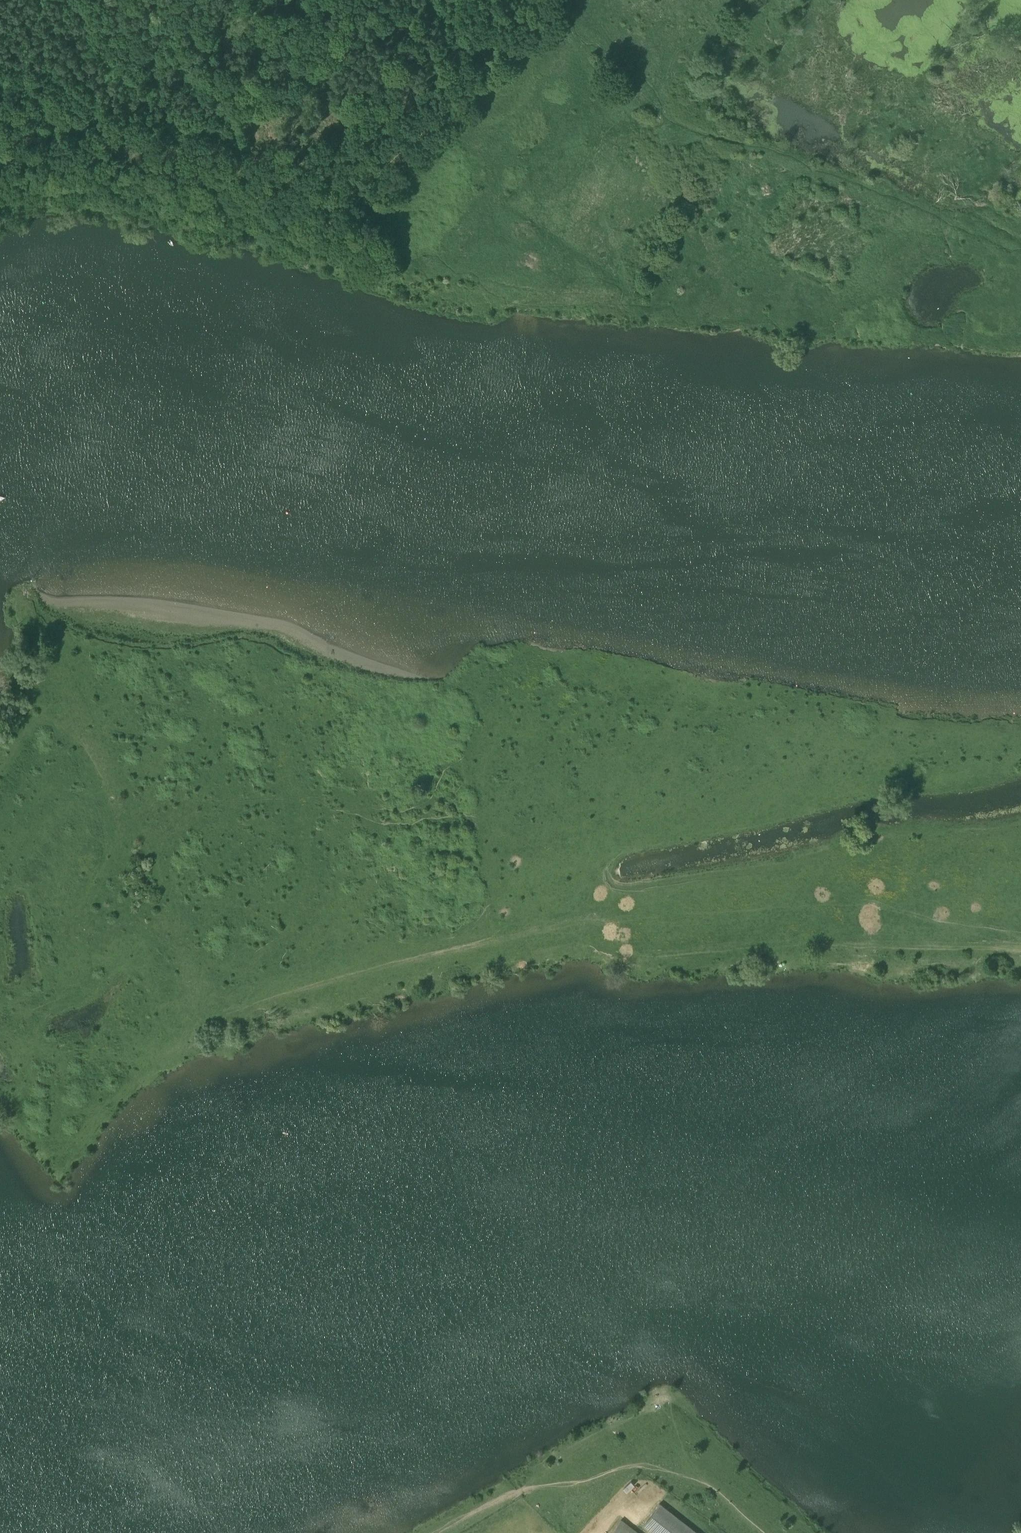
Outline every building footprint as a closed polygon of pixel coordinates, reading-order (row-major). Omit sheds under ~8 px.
[(658,1501),(642,1522),(656,1532),(699,1532),(658,1501)] [(621,1520),(611,1532),(639,1532),(621,1520)]
